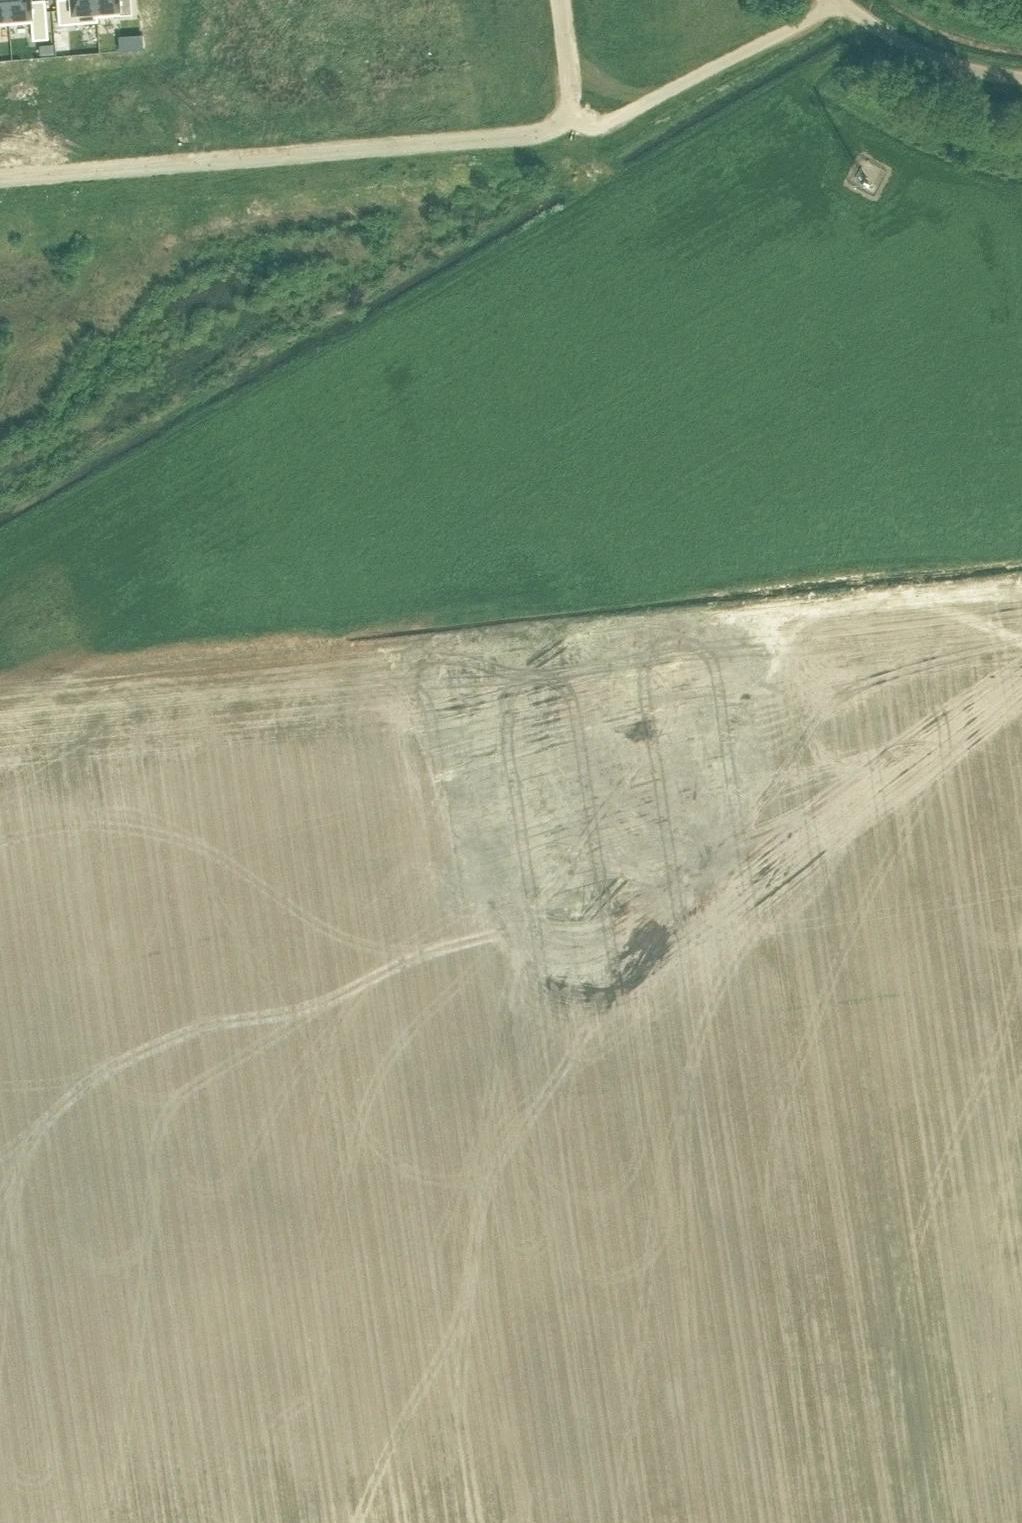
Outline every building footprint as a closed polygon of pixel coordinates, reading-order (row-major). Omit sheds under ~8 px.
[(10,24),(8,0),(0,0),(0,25),(10,24)] [(10,24),(32,22),(34,40),(49,39),(46,0),(45,0),(32,1),(32,0),(8,0),(10,24)] [(60,25),(99,22),(99,17),(98,17),(96,0),(58,0),(60,25)] [(98,17),(99,17),(133,14),(132,0),(96,0),(98,17)] [(55,54),(54,45),(41,46),(42,55),(55,54)] [(160,66),(159,50),(147,51),(148,67),(160,66)]
